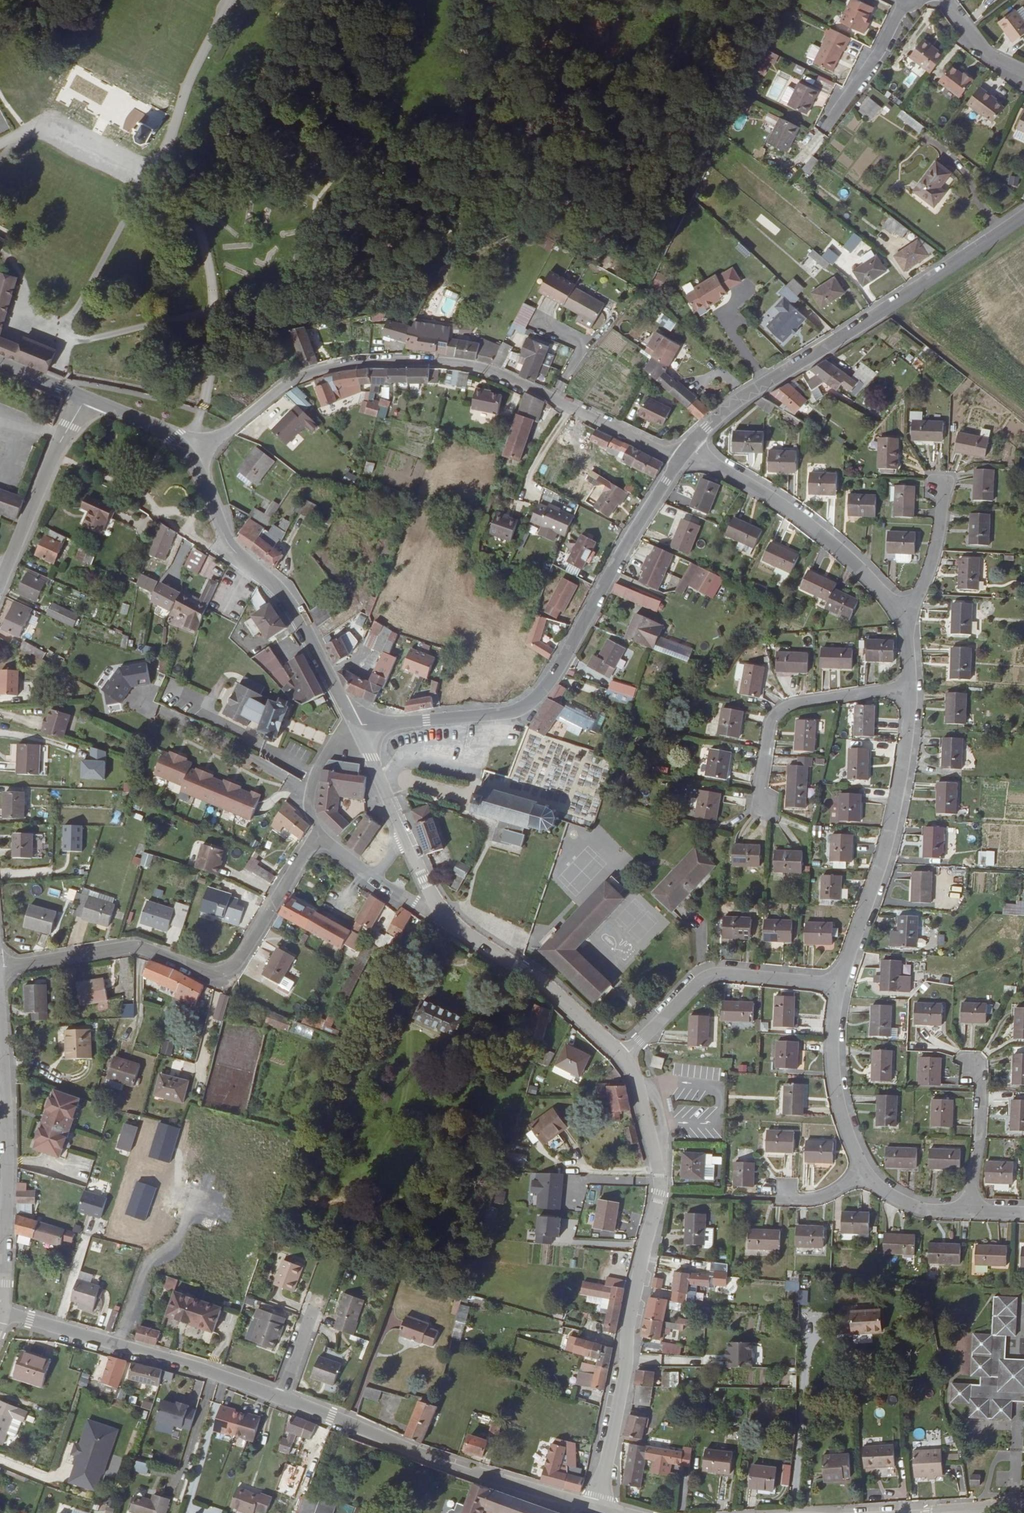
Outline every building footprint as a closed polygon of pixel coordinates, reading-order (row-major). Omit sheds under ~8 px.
[(867,14),(870,15),(874,7),(859,0),(851,0),(841,21),(864,34),(870,23),(867,21),(864,20),(867,14)] [(1015,10),(998,22),(1013,43),(1023,35),(1023,7),(1017,12),(1015,10)] [(851,38),(831,28),(814,62),(833,71),(843,51),(844,51),(851,38)] [(931,73),(944,55),(923,39),(910,57),(931,73)] [(70,76),(55,101),(68,108),(74,97),(87,105),(84,110),(111,126),(112,125),(122,130),(125,125),(138,133),(136,136),(135,136),(136,137),(138,141),(137,142),(138,143),(139,142),(142,144),(142,146),(143,146),(143,144),(148,143),(148,144),(149,143),(149,141),(150,138),(151,139),(149,138),(153,131),(156,132),(166,114),(149,105),(148,107),(91,76),(93,73),(75,64),(69,75),(70,76)] [(963,75),(951,65),(939,82),(960,97),(974,79),(965,73),(963,75)] [(818,92),(800,83),(788,105),(807,114),(818,92)] [(992,96),(980,87),(967,104),(981,115),(982,113),(993,122),(1004,107),(992,98),(992,96)] [(865,116),(876,103),(870,98),(859,111),(865,116)] [(870,120),(881,107),(876,103),(865,116),(870,120)] [(902,110),(897,117),(919,133),(924,127),(902,110)] [(799,127),(781,117),(768,142),(787,152),(799,127)] [(813,156),(802,169),(809,176),(821,162),(813,156)] [(951,173),(937,162),(915,191),(935,206),(945,192),(940,188),(951,173)] [(1017,186),(1019,177),(1009,175),(1008,184),(1017,186)] [(908,230),(891,216),(883,227),(892,234),(895,231),(903,237),(908,230)] [(911,230),(904,237),(912,244),(918,237),(911,230)] [(854,232),(843,246),(851,252),(862,238),(854,232)] [(905,271),(927,256),(927,255),(935,250),(921,238),(895,256),(905,271)] [(741,242),(735,248),(746,258),(752,252),(741,242)] [(829,248),(822,256),(830,263),(832,265),(839,256),(829,248)] [(809,255),(825,269),(830,263),(822,256),(818,253),(813,249),(809,255)] [(886,271),(876,255),(853,271),(863,286),(886,271)] [(448,264),(441,267),(435,279),(443,283),(452,266),(448,264)] [(697,291),(688,297),(697,311),(706,306),(708,309),(722,300),(721,298),(729,293),(728,291),(743,282),(735,268),(718,278),(717,276),(695,289),(697,291)] [(576,284),(551,270),(539,291),(565,305),(574,287),(576,284)] [(0,272),(0,273),(0,334),(17,278),(0,272)] [(658,273),(652,285),(661,290),(667,277),(658,273)] [(835,277),(812,293),(821,307),(844,292),(835,277)] [(793,278),(786,286),(797,296),(805,289),(793,278)] [(797,296),(786,286),(779,293),(784,298),(793,306),(800,299),(797,296)] [(605,304),(574,287),(565,305),(580,314),(576,320),(591,329),(605,304)] [(793,306),(784,298),(776,306),(782,312),(768,326),(784,342),(793,333),(797,328),(806,319),(793,306)] [(525,328),(536,308),(524,303),(513,323),(525,328)] [(416,316),(411,326),(410,326),(409,330),(407,343),(406,347),(446,353),(448,338),(452,339),(453,331),(454,325),(422,320),(422,318),(416,316)] [(670,330),(675,322),(663,316),(659,323),(670,330)] [(315,355),(305,328),(292,330),(306,367),(318,363),(314,355),(315,355)] [(409,330),(400,328),(398,341),(407,343),(409,330)] [(653,356),(647,366),(662,375),(657,381),(670,393),(678,384),(665,372),(680,345),(656,331),(648,346),(656,351),(653,356)] [(501,347),(493,363),(497,365),(502,368),(510,351),(513,347),(508,345),(513,334),(508,332),(501,347)] [(48,371),(56,351),(25,338),(21,348),(0,340),(0,352),(48,371)] [(446,353),(445,355),(468,359),(493,363),(501,347),(481,340),(480,343),(452,339),(448,338),(446,353)] [(546,353),(549,346),(527,338),(520,355),(521,355),(528,358),(550,366),(554,356),(546,353)] [(653,356),(656,351),(648,346),(645,351),(653,356)] [(525,365),(528,358),(521,355),(518,362),(525,365)] [(525,365),(520,376),(534,382),(539,372),(546,375),(550,366),(528,358),(525,365)] [(825,382),(826,383),(831,377),(826,372),(832,364),(825,359),(811,369),(817,375),(814,379),(822,386),(825,382)] [(851,378),(832,364),(826,372),(831,377),(826,383),(837,390),(841,385),(855,395),(864,385),(866,387),(876,375),(862,363),(858,368),(856,372),(851,378)] [(662,375),(647,366),(645,370),(657,381),(662,375)] [(371,383),(370,368),(358,370),(345,371),(348,386),(357,384),(371,383)] [(391,382),(389,369),(381,369),(370,368),(371,383),(370,392),(374,393),(375,387),(379,387),(379,384),(391,384),(391,382)] [(399,369),(389,369),(391,382),(396,382),(408,381),(408,369),(399,369)] [(437,383),(439,369),(423,369),(408,369),(408,381),(408,383),(426,383),(437,383)] [(348,386),(345,371),(329,375),(324,376),(314,380),(317,387),(316,387),(323,406),(337,401),(342,400),(337,388),(348,386)] [(469,375),(470,373),(454,371),(453,375),(451,385),(466,387),(469,375)] [(451,385),(453,375),(447,374),(445,384),(451,385)] [(782,386),(771,392),(784,402),(779,407),(788,412),(794,416),(807,401),(801,395),(805,391),(794,380),(782,386)] [(678,384),(670,393),(688,408),(696,399),(679,383),(678,384)] [(822,397),(815,384),(810,388),(812,391),(817,400),(822,397)] [(306,397),(296,387),(285,394),(286,394),(298,406),(304,412),(311,405),(304,398),(306,397)] [(485,390),(476,388),(472,408),(498,414),(502,396),(485,392),(485,390)] [(817,400),(812,391),(807,394),(812,403),(817,400)] [(509,441),(504,455),(520,460),(533,421),(537,422),(544,402),(525,392),(524,396),(509,441)] [(513,418),(517,395),(513,394),(510,405),(503,404),(501,415),(513,418)] [(663,426),(671,409),(647,397),(638,415),(647,420),(648,418),(655,422),(663,426)] [(713,408),(701,397),(698,400),(710,411),(713,408)] [(765,398),(763,397),(754,403),(765,410),(765,398)] [(377,416),(385,418),(390,401),(381,398),(379,402),(375,400),(374,403),(368,402),(365,413),(377,416)] [(765,410),(770,413),(776,405),(765,398),(765,410)] [(701,420),(710,411),(698,400),(697,399),(688,408),(701,420)] [(286,445),(305,426),(312,432),(318,426),(304,412),(298,406),(292,411),(291,411),(272,431),(286,445)] [(923,412),(911,411),(910,421),(913,421),(912,439),(943,441),(944,422),(922,421),(923,412)] [(797,426),(801,420),(794,416),(788,412),(784,418),(797,426)] [(980,437),(958,433),(955,451),(985,457),(991,430),(982,429),(980,437)] [(612,438),(596,430),(591,441),(607,449),(613,438),(612,438)] [(763,452),(764,433),(734,432),(733,450),(763,452)] [(613,438),(607,449),(606,450),(618,457),(621,450),(627,453),(624,460),(622,462),(632,467),(641,452),(628,446),(613,438)] [(898,439),(879,438),(878,469),(897,470),(898,439)] [(255,485),(274,461),(257,448),(239,471),(240,473),(252,482),(255,485)] [(621,450),(618,457),(624,460),(627,453),(621,450)] [(797,452),(770,451),(769,471),(796,472),(797,452)] [(655,478),(663,464),(641,452),(632,467),(640,471),(655,478)] [(638,475),(640,471),(632,467),(630,470),(638,475)] [(974,500),(992,501),(994,470),(975,469),(974,500)] [(252,482),(240,473),(237,477),(249,486),(252,482)] [(837,475),(810,474),(809,494),(836,495),(837,475)] [(620,506),(628,493),(622,489),(602,478),(598,484),(600,485),(594,494),(600,498),(594,507),(609,516),(617,504),(620,506)] [(691,508),(708,515),(719,486),(702,479),(691,508)] [(628,483),(624,489),(634,496),(638,490),(628,483)] [(914,487),(895,486),(894,517),(913,518),(914,487)] [(16,519),(24,499),(0,490),(0,513),(16,519)] [(876,496),(849,495),(848,515),(875,516),(876,496)] [(112,509),(88,497),(83,508),(90,511),(84,525),(101,533),(112,509)] [(309,519),(316,506),(304,499),(296,512),(309,519)] [(272,518),(280,505),(273,501),(265,515),(272,518)] [(565,537),(574,517),(548,506),(547,509),(538,505),(530,522),(565,537)] [(272,518),(265,515),(253,508),(249,515),(267,526),(272,518)] [(327,525),(334,515),(330,513),(324,523),(327,525)] [(497,514),(490,534),(511,541),(518,521),(497,514)] [(969,545),(988,546),(989,515),(971,514),(969,545)] [(335,516),(334,515),(327,525),(325,528),(327,529),(335,516)] [(286,533),(291,522),(284,518),(279,528),(286,533)] [(252,549),(265,529),(249,519),(237,538),(238,539),(252,549)] [(689,555),(700,526),(683,519),(671,548),(689,555)] [(737,549),(751,555),(754,548),(755,549),(762,532),(734,519),(726,536),(740,542),(737,549)] [(176,532),(161,523),(148,555),(165,560),(176,532)] [(265,529),(252,549),(263,559),(275,569),(283,556),(273,548),(279,540),(282,541),(283,539),(286,533),(279,528),(274,525),(269,532),(265,529)] [(47,537),(63,544),(67,537),(50,529),(47,537)] [(916,553),(916,533),(888,532),(887,553),(896,553),(896,559),(898,562),(909,562),(912,560),(912,553),(916,553)] [(596,543),(581,535),(571,555),(568,554),(565,560),(582,569),(596,543)] [(54,563),(63,544),(47,537),(45,536),(36,555),(54,563)] [(771,543),(763,560),(791,574),(799,557),(771,543)] [(87,553),(89,548),(81,544),(79,550),(87,553)] [(673,555),(655,547),(650,557),(648,556),(641,571),(643,572),(639,582),(657,591),(673,555)] [(197,574),(206,556),(194,548),(184,567),(197,574)] [(87,553),(79,550),(76,559),(84,562),(87,555),(87,553)] [(91,565),(94,558),(87,555),(84,562),(87,563),(91,565)] [(978,559),(960,558),(958,589),(977,590),(978,559)] [(675,591),(683,595),(688,586),(713,600),(724,579),(692,561),(675,591)] [(800,588),(828,602),(834,590),(836,585),(808,572),(800,588)] [(27,574),(19,593),(36,601),(45,582),(27,574)] [(152,593),(158,581),(141,574),(137,584),(136,586),(137,586),(152,593)] [(577,586),(563,578),(545,613),(557,619),(560,611),(563,613),(577,586)] [(211,599),(218,584),(212,581),(204,598),(208,599),(210,600),(211,599)] [(170,612),(174,607),(181,594),(161,582),(155,594),(154,603),(170,612)] [(616,583),(611,592),(656,611),(660,602),(616,583)] [(370,616),(379,592),(373,590),(365,612),(370,616)] [(828,602),(825,608),(850,620),(859,601),(834,590),(828,602)] [(181,594),(174,607),(176,609),(184,595),(181,594)] [(184,595),(176,609),(189,616),(185,626),(198,631),(207,608),(204,606),(184,595)] [(33,609),(15,601),(2,628),(20,637),(33,609)] [(332,617),(324,601),(310,611),(317,627),(330,618),(332,617)] [(52,603),(47,614),(73,627),(79,615),(52,603)] [(121,603),(120,613),(127,615),(129,605),(121,603)] [(953,604),(952,635),(971,636),(972,604),(953,604)] [(269,640),(286,628),(279,618),(271,605),(245,622),(253,635),(262,630),(269,640)] [(625,639),(650,648),(653,649),(663,626),(636,614),(625,639)] [(555,649),(540,640),(546,619),(534,616),(525,645),(549,659),(555,649)] [(373,648),(383,626),(375,620),(365,645),(373,648)] [(409,621),(407,629),(418,631),(420,624),(409,621)] [(391,631),(383,626),(373,648),(383,653),(384,651),(389,654),(397,634),(391,631)] [(348,657),(349,655),(344,645),(354,637),(357,632),(351,627),(345,634),(326,645),(331,655),(335,665),(348,657)] [(655,652),(689,661),(694,646),(659,637),(655,652)] [(608,640),(598,658),(593,656),(587,666),(604,675),(610,666),(614,669),(625,650),(608,640)] [(30,655),(31,653),(60,670),(63,663),(24,641),(19,649),(30,655)] [(867,641),(866,661),(894,662),(894,642),(867,641)] [(246,654),(261,668),(277,658),(269,647),(261,652),(258,647),(246,654)] [(952,648),(950,679),(970,680),(971,649),(952,648)] [(852,669),(853,650),(822,649),(821,668),(852,669)] [(369,682),(370,683),(381,688),(384,689),(397,658),(389,655),(389,654),(384,651),(383,653),(369,682)] [(776,653),(775,672),(807,673),(808,654),(776,653)] [(303,705),(324,694),(312,671),(303,654),(290,661),(296,674),(292,680),(277,658),(261,668),(291,699),(303,705)] [(165,675),(167,660),(161,658),(159,672),(165,675)] [(124,693),(127,688),(148,685),(145,664),(118,668),(108,681),(107,680),(100,691),(103,693),(105,705),(117,703),(117,704),(118,703),(125,693),(124,693)] [(741,695),(760,698),(765,668),(746,665),(741,695)] [(610,666),(604,675),(609,678),(614,669),(610,666)] [(1,670),(0,691),(0,695),(18,696),(19,671),(1,670)] [(343,670),(339,672),(341,679),(346,690),(354,676),(355,676),(346,671),(345,671),(343,670)] [(369,682),(354,676),(346,690),(356,695),(364,699),(370,683),(369,682)] [(439,683),(432,680),(430,692),(431,695),(437,693),(436,691),(439,683)] [(381,688),(370,683),(364,699),(369,701),(374,703),(374,702),(381,688)] [(229,704),(224,714),(247,726),(250,719),(261,725),(259,731),(268,734),(266,740),(274,743),(275,738),(278,738),(289,708),(287,707),(289,702),(281,699),(279,704),(271,701),(268,707),(259,702),(262,696),(240,684),(234,693),(232,695),(229,698),(229,704)] [(623,688),(610,684),(608,690),(622,694),(623,688)] [(552,694),(540,709),(564,720),(567,721),(583,729),(598,735),(606,716),(605,713),(602,712),(599,714),(597,718),(567,704),(564,709),(561,707),(564,702),(560,700),(565,690),(558,686),(552,694)] [(622,694),(608,690),(606,696),(619,700),(619,701),(632,705),(634,698),(622,694)] [(947,693),(946,724),(965,724),(966,694),(947,693)] [(326,702),(323,697),(321,698),(321,699),(315,702),(317,705),(322,702),(323,703),(326,702)] [(407,701),(405,712),(424,709),(434,707),(432,697),(407,701)] [(855,737),(873,738),(874,706),(856,706),(855,737)] [(723,708),(718,735),(738,739),(743,712),(723,708)] [(46,725),(44,724),(42,732),(63,739),(70,715),(51,709),(48,718),(46,725)] [(535,718),(530,728),(529,729),(545,736),(556,719),(563,723),(564,720),(540,709),(535,718)] [(795,752),(814,753),(816,722),(797,720),(795,752)] [(583,729),(567,721),(565,724),(567,725),(565,729),(579,737),(583,729)] [(944,738),(942,769),(961,770),(962,739),(944,738)] [(40,745),(18,744),(17,774),(39,775),(40,745)] [(849,780),(868,781),(869,750),(850,749),(849,780)] [(711,750),(706,776),(726,780),(731,753),(711,750)] [(167,782),(177,756),(168,753),(167,755),(163,753),(153,777),(167,782)] [(167,782),(182,788),(188,769),(190,764),(184,762),(185,760),(177,756),(167,782)] [(812,767),(812,758),(798,757),(798,766),(788,766),(786,808),(805,809),(807,767),(812,767)] [(360,764),(358,764),(346,762),(330,760),(323,771),(321,781),(365,790),(366,777),(364,777),(358,776),(359,768),(360,764)] [(584,765),(582,779),(600,782),(602,768),(584,765)] [(193,799),(203,773),(195,769),(194,772),(188,769),(182,788),(180,793),(193,799)] [(193,799),(202,802),(211,779),(212,776),(203,773),(193,799)] [(202,802),(222,810),(232,784),(223,780),(222,783),(211,779),(202,802)] [(365,799),(364,798),(365,790),(321,781),(317,814),(339,835),(349,825),(336,813),(339,796),(361,799),(361,802),(365,802),(365,799)] [(938,783),(936,814),(955,815),(956,783),(938,783)] [(222,810),(235,815),(244,791),(239,790),(240,787),(232,784),(222,810)] [(471,812),(473,813),(496,819),(500,820),(496,831),(517,837),(520,826),(526,828),(530,829),(531,827),(540,829),(539,833),(541,834),(542,830),(547,830),(548,833),(550,832),(549,829),(553,826),(556,828),(557,826),(554,825),(556,819),(559,820),(559,818),(555,818),(554,814),(557,812),(555,810),(552,812),(549,809),(549,806),(547,805),(546,808),(537,806),(537,804),(479,787),(471,812)] [(244,791),(235,815),(250,821),(260,795),(251,791),(250,794),(244,791)] [(700,791),(696,817),(716,821),(721,794),(700,791)] [(24,793),(5,793),(4,817),(23,818),(24,793)] [(840,822),(860,822),(861,795),(840,795),(840,822)] [(295,810),(286,802),(274,820),(272,825),(280,831),(284,826),(300,840),(309,826),(294,812),(295,810)] [(420,836),(427,854),(432,852),(434,856),(437,855),(436,851),(443,849),(429,806),(412,811),(420,836)] [(368,815),(348,844),(361,856),(381,826),(377,823),(368,815)] [(83,825),(63,824),(62,851),(82,852),(83,825)] [(987,825),(987,850),(1023,850),(1023,825),(987,825)] [(924,827),(923,858),(942,859),(943,828),(924,827)] [(32,834),(14,834),(14,858),(32,858),(32,834)] [(834,862),(834,867),(847,867),(847,863),(852,863),(852,835),(832,834),(831,862),(834,862)] [(144,853),(146,845),(139,843),(137,850),(144,853)] [(225,853),(205,845),(196,870),(201,871),(219,877),(222,869),(220,868),(222,862),(225,853)] [(732,865),(760,866),(760,846),(733,845),(732,865)] [(714,866),(695,848),(653,893),(672,911),(714,866)] [(144,853),(137,850),(132,863),(140,866),(144,853)] [(255,850),(244,869),(252,873),(253,872),(271,884),(276,877),(257,866),(259,862),(255,859),(259,853),(256,851),(255,850)] [(802,873),(803,852),(775,851),(774,872),(802,873)] [(986,867),(986,851),(978,851),(978,867),(986,867)] [(458,875),(454,883),(440,872),(436,877),(436,878),(454,890),(457,892),(470,868),(459,862),(453,873),(458,875)] [(913,872),(912,903),(930,903),(931,872),(913,872)] [(90,890),(94,878),(87,876),(84,888),(90,890)] [(822,904),(831,904),(832,900),(840,901),(841,877),(823,876),(821,899),(822,899),(822,904)] [(575,951),(625,898),(607,881),(541,951),(595,1003),(612,985),(575,951)] [(90,890),(84,888),(75,916),(108,926),(115,906),(112,905),(115,898),(99,893),(97,900),(88,898),(90,890)] [(223,920),(238,925),(244,908),(236,905),(237,900),(230,897),(231,895),(209,888),(201,911),(224,918),(223,920)] [(97,900),(99,893),(90,890),(88,898),(97,900)] [(370,929),(385,904),(371,895),(351,931),(344,944),(352,949),(359,936),(356,934),(361,924),(370,929)] [(316,912),(289,897),(279,915),(285,918),(306,929),(316,912)] [(1017,900),(1013,916),(1023,919),(1023,915),(1023,902),(1017,900)] [(148,902),(141,922),(167,931),(170,925),(176,927),(184,905),(176,903),(173,910),(148,902)] [(57,913),(30,905),(24,926),(51,934),(57,913)] [(394,949),(411,914),(400,907),(398,912),(388,931),(395,935),(394,937),(389,947),(394,949)] [(316,912),(306,929),(341,949),(344,944),(351,931),(316,912)] [(285,918),(279,915),(272,927),(277,930),(285,918)] [(923,939),(916,939),(917,917),(899,916),(898,932),(891,931),(890,947),(915,948),(916,947),(921,947),(925,945),(926,941),(923,939)] [(723,918),(723,938),(750,939),(751,919),(723,918)] [(764,921),(764,941),(792,942),(792,921),(764,921)] [(805,923),(805,943),(832,944),(833,937),(838,937),(838,929),(833,928),(833,924),(805,923)] [(378,948),(383,951),(386,946),(389,947),(394,937),(386,933),(384,936),(375,931),(368,942),(378,948)] [(367,941),(340,994),(348,999),(372,953),(374,954),(378,948),(368,942),(367,941)] [(294,957),(278,948),(263,975),(280,984),(294,957)] [(875,982),(881,983),(881,990),(881,991),(900,992),(901,961),(882,960),(881,976),(875,976),(875,982)] [(177,991),(184,974),(167,968),(149,961),(143,975),(177,991)] [(195,1006),(204,986),(197,982),(184,974),(177,991),(173,1003),(186,1009),(189,1003),(195,1006)] [(108,1000),(104,979),(77,984),(80,1004),(108,1000)] [(32,1012),(33,1021),(47,1020),(46,984),(25,985),(26,1013),(32,1012)] [(223,1018),(229,996),(221,993),(214,1019),(222,1022),(223,1018)] [(774,1027),(793,1028),(794,997),(776,996),(774,1027)] [(423,1000),(415,1018),(457,1037),(465,1019),(423,1000)] [(723,1002),(722,1021),(753,1021),(754,1003),(723,1002)] [(942,1004),(915,1003),(914,1024),(942,1025),(942,1004)] [(961,1022),(986,1023),(986,1013),(992,1013),(992,1005),(986,1005),(986,1004),(962,1003),(961,1022)] [(134,1004),(122,1005),(122,1018),(134,1018),(134,1004)] [(872,1005),(871,1036),(897,1037),(897,1028),(890,1028),(891,1006),(872,1005)] [(526,1035),(541,1041),(543,1041),(550,1012),(536,1007),(526,1035)] [(1023,1039),(1023,1008),(1016,1008),(1014,1039),(1023,1039)] [(292,1020),(295,1015),(282,1010),(280,1015),(292,1020)] [(315,1030),(301,1024),(292,1020),(280,1015),(270,1012),(267,1023),(311,1040),(315,1030)] [(330,1013),(320,1032),(337,1039),(340,1032),(331,1027),(336,1016),(330,1013)] [(292,1020),(301,1024),(304,1019),(295,1015),(292,1020)] [(708,1047),(709,1016),(690,1016),(689,1047),(708,1047)] [(92,1058),(91,1029),(65,1030),(66,1059),(92,1058)] [(776,1068),(797,1069),(798,1042),(777,1041),(776,1068)] [(566,1045),(557,1065),(580,1077),(590,1056),(566,1045)] [(163,1046),(161,1053),(174,1057),(176,1050),(163,1046)] [(535,1063),(536,1063),(548,1066),(555,1054),(539,1049),(535,1063)] [(873,1050),(872,1081),(890,1082),(891,1051),(873,1050)] [(1013,1085),(1023,1085),(1023,1055),(1013,1054),(1013,1085)] [(651,1066),(661,1068),(664,1059),(654,1056),(651,1066)] [(134,1086),(140,1066),(114,1057),(105,1085),(122,1091),(124,1083),(134,1086)] [(941,1058),(920,1057),(919,1084),(940,1085),(941,1058)] [(155,1095),(183,1103),(189,1082),(161,1074),(155,1095)] [(618,1111),(630,1110),(624,1083),(607,1084),(607,1085),(596,1085),(596,1097),(612,1097),(612,1110),(606,1110),(606,1119),(619,1118),(618,1111)] [(804,1085),(785,1084),(784,1115),(802,1115),(804,1085)] [(64,1137),(67,1138),(74,1118),(72,1117),(76,1106),(77,1107),(80,1098),(55,1089),(52,1098),(54,1099),(50,1109),(47,1109),(40,1129),(43,1130),(39,1141),(37,1140),(35,1148),(59,1157),(62,1149),(61,1148),(64,1137)] [(878,1095),(877,1126),(895,1127),(896,1096),(878,1095)] [(932,1100),(931,1127),(952,1128),(952,1101),(932,1100)] [(1011,1131),(1023,1132),(1023,1100),(1012,1100),(1011,1131)] [(530,1125),(543,1144),(567,1128),(553,1108),(530,1125)] [(123,1123),(116,1149),(130,1153),(137,1127),(123,1123)] [(628,1146),(639,1143),(634,1126),(624,1128),(628,1146)] [(766,1151),(793,1153),(794,1132),(767,1131),(766,1151)] [(806,1141),(805,1161),(832,1163),(833,1142),(806,1141)] [(885,1166),(916,1168),(917,1149),(885,1148),(885,1166)] [(960,1169),(960,1151),(929,1150),(929,1168),(960,1169)] [(704,1179),(705,1154),(683,1153),(682,1178),(704,1179)] [(753,1187),(754,1163),(735,1162),(734,1186),(753,1187)] [(985,1182),(1013,1184),(1013,1163),(986,1162),(985,1182)] [(563,1174),(540,1173),(539,1181),(532,1181),(531,1192),(538,1193),(537,1208),(559,1210),(563,1174)] [(22,1203),(30,1203),(29,1196),(26,1196),(26,1191),(17,1191),(17,1200),(22,1203)] [(84,1191),(79,1211),(101,1218),(107,1198),(84,1191)] [(33,1238),(39,1222),(36,1221),(22,1217),(22,1203),(17,1200),(16,1225),(16,1234),(33,1238)] [(599,1200),(594,1228),(614,1231),(619,1203),(599,1200)] [(489,1206),(482,1228),(491,1231),(498,1209),(489,1206)] [(842,1212),(841,1233),(869,1234),(869,1213),(842,1212)] [(687,1213),(685,1244),(704,1245),(705,1214),(687,1213)] [(536,1242),(551,1244),(551,1236),(559,1237),(560,1218),(538,1216),(536,1242)] [(75,1232),(72,1232),(39,1222),(33,1238),(70,1248),(71,1247),(75,1232)] [(823,1247),(824,1227),(796,1226),(796,1246),(823,1247)] [(749,1230),(748,1248),(779,1249),(780,1231),(749,1230)] [(914,1254),(915,1235),(883,1234),(883,1253),(914,1254)] [(960,1245),(929,1244),(929,1262),(960,1263),(960,1245)] [(976,1246),(975,1264),(1006,1265),(1007,1247),(976,1246)] [(302,1267),(283,1260),(274,1285),(293,1292),(302,1267)] [(80,1271),(78,1280),(90,1284),(93,1275),(80,1271)] [(710,1275),(675,1272),(673,1290),(687,1292),(688,1284),(709,1286),(709,1283),(710,1275)] [(734,1278),(727,1277),(713,1276),(713,1284),(733,1286),(734,1278)] [(178,1280),(168,1277),(165,1288),(174,1291),(176,1285),(178,1280)] [(603,1324),(605,1325),(603,1331),(615,1333),(620,1311),(626,1281),(606,1277),(605,1286),(583,1282),(581,1293),(602,1297),(600,1308),(608,1309),(607,1316),(604,1315),(603,1324)] [(653,1279),(651,1287),(667,1289),(668,1281),(653,1279)] [(78,1280),(71,1300),(80,1303),(85,1304),(83,1309),(92,1312),(97,1297),(100,1298),(102,1288),(100,1288),(100,1287),(78,1280)] [(799,1283),(787,1282),(786,1291),(793,1291),(792,1307),(799,1307),(799,1303),(799,1291),(799,1283)] [(647,1311),(645,1319),(663,1321),(666,1307),(672,1308),(672,1306),(681,1307),(681,1306),(685,1306),(685,1303),(686,1303),(687,1292),(673,1290),(671,1300),(649,1297),(648,1308),(647,1311)] [(221,1308),(174,1291),(166,1316),(212,1333),(221,1308)] [(807,1291),(799,1291),(799,1303),(807,1303),(807,1291)] [(339,1316),(335,1329),(353,1335),(357,1322),(356,1322),(364,1300),(345,1294),(337,1315),(339,1316)] [(994,1297),(992,1335),(1006,1336),(1015,1336),(1017,1298),(994,1297)] [(261,1309),(258,1308),(254,1318),(259,1319),(251,1341),(273,1349),(278,1334),(280,1335),(284,1326),(282,1325),(284,1318),(269,1313),(261,1309)] [(113,1310),(106,1331),(111,1332),(118,1312),(113,1310)] [(851,1334),(882,1333),(881,1310),(850,1311),(851,1334)] [(400,1335),(422,1343),(433,1346),(438,1331),(428,1328),(429,1324),(407,1316),(400,1335)] [(641,1337),(642,1337),(661,1340),(663,1339),(664,1333),(663,1331),(661,1331),(662,1327),(683,1330),(683,1329),(684,1324),(680,1324),(663,1321),(645,1319),(643,1328),(641,1337)] [(456,1321),(452,1335),(460,1337),(463,1323),(456,1321)] [(139,1326),(135,1339),(147,1343),(156,1345),(160,1332),(139,1326)] [(1005,1359),(1006,1336),(992,1335),(973,1334),(971,1376),(981,1377),(980,1385),(951,1383),(950,1402),(970,1404),(969,1417),(1011,1420),(1012,1401),(1023,1402),(1023,1360),(1005,1359)] [(579,1338),(570,1336),(566,1350),(583,1355),(591,1357),(595,1343),(579,1338)] [(798,1341),(793,1341),(784,1339),(783,1344),(791,1345),(790,1357),(797,1357),(798,1341)] [(729,1342),(728,1367),(752,1368),(752,1343),(729,1342)] [(611,1355),(612,1347),(595,1343),(591,1357),(598,1359),(596,1366),(608,1369),(611,1355)] [(680,1355),(680,1353),(681,1345),(663,1343),(662,1353),(680,1355)] [(14,1376),(42,1386),(51,1361),(22,1351),(14,1376)] [(334,1385),(341,1364),(319,1356),(311,1377),(334,1385)] [(118,1388),(127,1361),(110,1357),(101,1382),(118,1388)] [(777,1368),(797,1368),(797,1357),(790,1357),(789,1357),(789,1364),(777,1364),(777,1368)] [(161,1378),(162,1370),(145,1366),(132,1363),(129,1377),(159,1386),(161,1378)] [(581,1363),(579,1370),(580,1371),(594,1374),(596,1366),(581,1363)] [(596,1366),(594,1374),(580,1371),(577,1385),(604,1390),(604,1386),(608,1369),(596,1366)] [(176,1387),(179,1375),(162,1370),(161,1378),(174,1382),(173,1386),(176,1387)] [(636,1377),(634,1385),(652,1387),(654,1371),(637,1370),(636,1377)] [(81,1372),(77,1386),(81,1388),(82,1384),(86,1385),(90,1374),(81,1371),(81,1372)] [(662,1372),(662,1387),(677,1387),(677,1372),(662,1372)] [(61,1390),(68,1392),(71,1376),(64,1375),(61,1390)] [(634,1385),(633,1395),(651,1397),(652,1387),(634,1385)] [(120,1387),(116,1399),(123,1402),(128,1390),(120,1387)] [(380,1391),(365,1387),(362,1397),(377,1402),(380,1391)] [(699,1387),(697,1402),(706,1403),(707,1387),(699,1387)] [(633,1395),(631,1404),(650,1406),(651,1397),(633,1395)] [(600,1406),(580,1400),(578,1407),(599,1413),(600,1406)] [(2,1445),(13,1418),(23,1422),(27,1412),(0,1401),(0,1444),(2,1445)] [(142,1408),(151,1411),(155,1412),(158,1405),(153,1404),(144,1401),(142,1408)] [(157,1420),(190,1430),(195,1415),(187,1413),(189,1406),(178,1403),(177,1406),(173,1405),(173,1404),(162,1401),(157,1420)] [(405,1437),(421,1444),(437,1407),(419,1401),(405,1437)] [(245,1414),(221,1406),(213,1431),(247,1440),(253,1442),(260,1417),(245,1413),(245,1414)] [(630,1412),(623,1438),(641,1442),(644,1427),(647,1417),(646,1417),(646,1415),(630,1412)] [(302,1436),(308,1422),(300,1419),(292,1415),(287,1430),(302,1436)] [(503,1421),(494,1418),(489,1433),(498,1436),(503,1421)] [(69,1482),(95,1491),(101,1474),(97,1472),(104,1452),(110,1454),(118,1430),(88,1420),(79,1445),(76,1456),(73,1464),(75,1465),(69,1482)] [(308,1422),(302,1436),(320,1444),(327,1429),(317,1425),(308,1422)] [(465,1450),(483,1456),(488,1442),(470,1436),(465,1450)] [(279,1450),(289,1455),(291,1446),(293,1441),(282,1438),(279,1450)] [(554,1456),(567,1456),(567,1441),(554,1441),(554,1456)] [(564,1488),(580,1492),(585,1479),(579,1477),(581,1469),(575,1467),(575,1451),(579,1452),(579,1443),(567,1441),(567,1456),(567,1474),(564,1488)] [(71,1454),(76,1456),(79,1445),(75,1444),(71,1454)] [(640,1487),(644,1458),(647,1447),(630,1444),(623,1485),(640,1487)] [(298,1448),(291,1446),(289,1455),(294,1457),(298,1448)] [(864,1468),(895,1466),(894,1446),(863,1447),(864,1468)] [(690,1466),(692,1454),(647,1447),(644,1458),(652,1460),(651,1464),(660,1465),(670,1466),(671,1463),(690,1466)] [(300,1459),(313,1463),(317,1455),(303,1449),(300,1459)] [(703,1470),(730,1473),(733,1452),(705,1449),(703,1470)] [(928,1480),(936,1479),(935,1476),(943,1476),(942,1450),(913,1451),(914,1477),(927,1476),(928,1480)] [(110,1454),(104,1452),(97,1472),(101,1474),(103,1474),(110,1454)] [(849,1454),(822,1456),(824,1482),(839,1481),(839,1477),(844,1477),(851,1477),(849,1454)] [(541,1481),(564,1488),(567,1474),(557,1471),(558,1465),(546,1461),(541,1481)] [(148,1474),(149,1463),(136,1462),(135,1473),(148,1474)] [(511,1472),(526,1477),(528,1470),(514,1465),(511,1472)] [(749,1488),(773,1491),(776,1468),(752,1465),(749,1488)] [(789,1486),(791,1466),(783,1465),(781,1485),(789,1486)] [(980,1475),(970,1475),(970,1485),(980,1485),(980,1483),(982,1483),(982,1478),(980,1478),(980,1475)] [(474,1483),(466,1506),(457,1503),(455,1510),(452,1510),(449,1511),(448,1512),(483,1512),(484,1509),(495,1512),(559,1512),(474,1483)] [(272,1497),(261,1493),(260,1496),(238,1487),(230,1506),(248,1512),(253,1512),(255,1510),(263,1512),(266,1512),(272,1497)] [(307,1491),(299,1512),(331,1512),(336,1500),(307,1491)] [(137,1512),(165,1512),(169,1499),(153,1494),(152,1501),(134,1495),(129,1511),(137,1512)] [(353,1507),(344,1505),(342,1512),(351,1512),(353,1507)]
